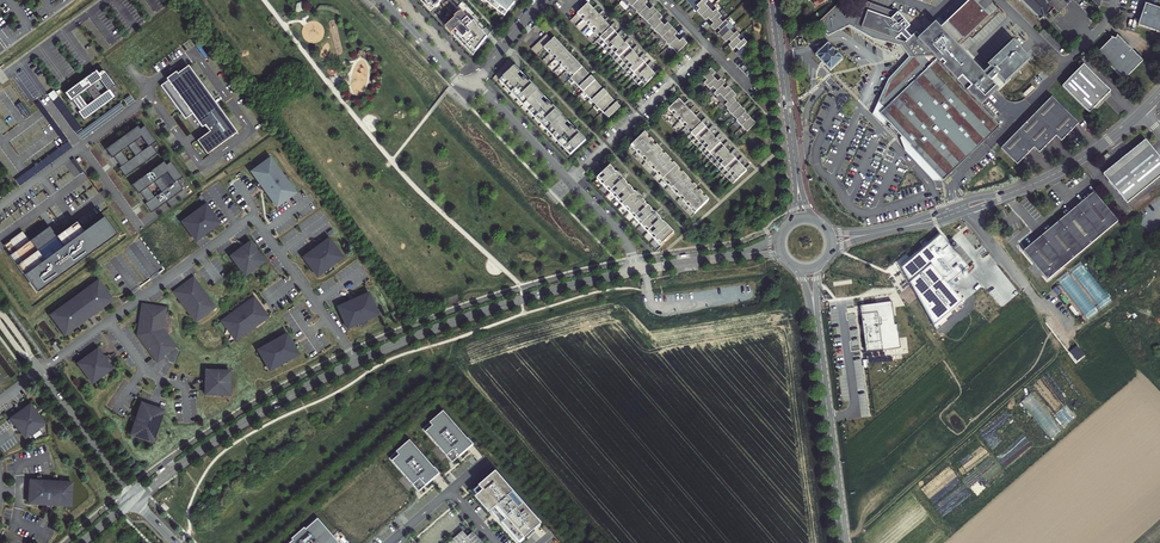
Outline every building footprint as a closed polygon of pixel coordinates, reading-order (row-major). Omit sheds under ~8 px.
[(430,13),(434,9),(435,8),(436,9),(440,5),(439,4),(443,0),(418,0),(430,13)] [(430,13),(445,29),(448,27),(456,19),(455,18),(459,14),(460,15),(462,14),(472,25),(473,24),(476,26),(480,22),(490,34),(492,32),(463,2),(458,7),(451,0),(443,0),(439,4),(440,5),(436,9),(435,8),(434,9),(430,13)] [(504,16),(515,2),(512,0),(484,0),(504,16)] [(639,15),(647,7),(644,4),(647,2),(646,0),(639,0),(632,7),(631,8),(635,13),(636,12),(639,15)] [(690,5),(694,9),(696,6),(700,3),(697,0),(696,0),(690,5)] [(701,17),(713,5),(709,1),(708,2),(706,0),(703,0),(700,3),(696,6),(699,9),(696,12),(701,17)] [(972,0),(971,0),(941,29),(957,46),(988,17),(972,0)] [(1040,22),(1041,21),(1043,19),(1044,21),(1047,18),(1046,16),(1055,8),(1046,0),(1018,0),(1040,22)] [(587,3),(576,14),(582,20),(593,9),(592,8),(587,3)] [(713,5),(701,17),(705,21),(708,18),(711,21),(719,13),(716,10),(717,9),(713,5)] [(849,24),(895,40),(902,34),(905,31),(910,26),(899,11),(892,18),(862,7),(859,16),(844,16),(839,5),(816,26),(829,34),(849,24)] [(1146,6),(1139,27),(1159,35),(1159,11),(1146,6)] [(641,19),(646,24),(658,12),(653,8),(650,10),(647,7),(639,15),(642,18),(641,19)] [(593,9),(582,20),(588,26),(599,15),(593,9)] [(651,28),(654,31),(662,23),(659,20),(662,17),(658,12),(646,24),(650,28),(651,28)] [(719,13),(711,21),(713,24),(710,27),(715,31),(718,28),(726,21),(727,20),(723,16),(722,17),(719,13)] [(448,27),(445,29),(452,36),(472,57),(490,34),(480,22),(476,26),(473,24),(472,25),(462,14),(460,15),(459,14),(455,18),(456,19),(448,27)] [(599,15),(588,26),(594,32),(605,22),(599,15)] [(726,21),(718,28),(720,31),(717,34),(722,39),(734,27),(730,23),(729,24),(726,21)] [(605,22),(594,32),(600,38),(610,28),(605,22)] [(656,35),(660,39),(672,28),(668,23),(665,26),(662,23),(654,31),(657,34),(656,35)] [(968,92),(981,107),(999,90),(992,82),(997,77),(990,69),(984,74),(957,46),(941,29),(935,23),(922,38),(919,40),(937,60),(941,64),(943,62),(946,65),(944,67),(958,82),(963,78),(973,88),(968,92)] [(883,126),(889,123),(881,115),(885,110),(881,105),(891,82),(916,58),(905,44),(895,40),(849,24),(829,34),(830,35),(850,26),(873,39),(902,46),(909,57),(889,80),(872,115),(883,126)] [(737,31),(734,27),(722,39),(726,43),(729,40),(731,43),(740,35),(736,32),(737,31)] [(600,38),(596,41),(600,45),(641,88),(655,75),(654,73),(650,69),(646,65),(643,61),(638,56),(635,53),(631,49),(628,46),(623,41),(620,37),(615,32),(612,30),(610,28),(600,38)] [(666,43),(669,46),(677,39),(674,36),(677,33),(672,28),(660,39),(665,44),(666,43)] [(905,31),(902,34),(908,41),(912,37),(905,31)] [(881,105),(885,110),(937,60),(919,40),(922,38),(917,33),(912,37),(908,41),(905,44),(916,58),(891,82),(881,105)] [(731,43),(729,46),(733,50),(736,48),(739,51),(742,47),(747,43),(744,40),(745,39),(741,34),(740,35),(731,43)] [(546,35),(531,50),(536,55),(544,48),(547,45),(552,40),(546,35)] [(1143,64),(1139,59),(1133,53),(1124,44),(1125,42),(1121,38),(1120,40),(1118,37),(1117,41),(1113,40),(1097,55),(1124,83),(1143,64)] [(547,45),(544,48),(549,54),(558,46),(560,44),(554,38),(552,40),(547,45)] [(671,51),(676,55),(688,44),(683,39),(680,42),(677,39),(669,46),(672,50),(671,51)] [(1029,60),(1012,42),(987,66),(990,69),(997,77),(1004,84),(1029,60)] [(565,50),(560,44),(558,46),(549,54),(555,60),(563,52),(565,50)] [(821,51),(818,53),(816,56),(830,71),(832,69),(835,73),(844,64),(841,61),(843,59),(829,44),(823,49),(822,47),(820,50),(821,51)] [(739,51),(736,53),(739,56),(745,50),(742,47),(739,51)] [(571,55),(565,50),(555,60),(560,66),(569,57),(571,55)] [(739,56),(742,60),(748,54),(745,50),(739,56)] [(575,60),(571,55),(560,66),(566,72),(574,63),(577,61),(575,60)] [(508,59),(493,79),(497,83),(568,158),(586,141),(571,125),(548,101),(525,76),(508,59)] [(937,60),(885,110),(881,115),(889,123),(898,133),(916,151),(944,181),(956,170),(962,165),(983,145),(1001,127),(981,107),(968,92),(958,82),(944,67),(941,64),(937,60)] [(574,63),(566,72),(572,78),(582,67),(577,61),(574,63)] [(236,133),(186,65),(176,72),(174,69),(164,77),(166,80),(160,83),(184,118),(191,114),(201,127),(205,125),(208,131),(195,140),(206,154),(236,133)] [(1110,94),(1084,66),(1063,87),(1089,114),(1108,96),(1110,94)] [(572,78),(568,81),(572,85),(574,83),(577,85),(582,80),(589,74),(582,67),(572,78)] [(704,84),(707,87),(715,79),(713,76),(716,74),(711,69),(699,80),(703,85),(704,84)] [(1041,83),(1048,75),(1040,69),(1033,76),(1041,83)] [(84,120),(116,97),(109,89),(114,85),(103,70),(98,73),(95,70),(65,91),(79,110),(77,112),(84,120)] [(591,77),(589,74),(582,80),(585,82),(591,77)] [(582,80),(577,85),(583,92),(595,81),(591,77),(585,82),(582,80)] [(709,91),(713,95),(714,94),(722,86),(725,84),(721,79),(718,82),(715,79),(707,87),(710,90),(709,91)] [(583,92),(581,94),(584,98),(587,96),(590,99),(595,93),(601,87),(595,81),(583,92)] [(1027,96),(1035,87),(1032,84),(1024,93),(1027,96)] [(716,98),(720,102),(732,91),(728,86),(725,89),(722,86),(714,94),(717,97),(716,98)] [(604,90),(601,87),(595,93),(597,96),(604,90)] [(595,93),(590,99),(596,106),(608,94),(604,90),(597,96),(595,93)] [(725,106),(728,109),(736,101),(734,98),(737,96),(732,91),(720,102),(724,107),(725,106)] [(608,94),(596,106),(594,108),(597,112),(599,109),(602,112),(608,107),(614,101),(608,94)] [(1061,141),(1076,126),(1078,125),(1052,98),(1000,148),(1016,164),(1033,147),(1039,153),(1056,136),(1061,141)] [(668,109),(668,110),(674,116),(685,106),(684,105),(679,99),(668,109)] [(616,103),(614,101),(608,107),(610,109),(616,103)] [(727,109),(732,115),(741,106),(736,101),(728,109),(727,109)] [(610,109),(608,107),(602,112),(609,119),(621,108),(616,103),(610,109)] [(685,106),(674,116),(679,122),(690,112),(689,110),(685,106)] [(732,115),(738,120),(746,113),(747,112),(741,106),(732,115)] [(690,112),(679,122),(685,128),(696,118),(695,116),(690,112)] [(738,120),(737,121),(742,126),(751,118),(746,113),(738,120)] [(696,118),(685,128),(691,134),(702,124),(701,122),(696,118)] [(751,118),(742,126),(747,132),(756,124),(751,118)] [(732,185),(747,171),(744,168),(741,165),(737,161),(734,158),(730,153),(727,150),(723,146),(719,142),(716,138),(711,134),(707,129),(704,126),(702,124),(691,134),(687,137),(732,185)] [(125,177),(157,154),(150,145),(155,142),(144,126),(139,129),(136,126),(106,148),(120,167),(118,168),(125,177)] [(627,150),(691,218),(709,201),(700,191),(698,193),(695,190),(697,188),(695,186),(692,183),(690,184),(684,178),(686,177),(681,171),(679,173),(676,170),(678,168),(673,163),(671,164),(668,161),(670,160),(665,154),(663,156),(660,153),(662,151),(659,148),(657,146),(655,147),(652,144),(654,143),(647,136),(645,133),(634,144),(627,150)] [(916,151),(898,133),(902,145),(903,149),(910,156),(932,179),(933,179),(937,179),(944,181),(916,151)] [(1127,156),(1126,157),(1119,163),(1104,176),(1127,205),(1159,178),(1159,159),(1145,141),(1128,155),(1127,156)] [(295,193),(269,159),(251,172),(276,207),(295,193)] [(163,162),(133,184),(146,203),(144,204),(151,213),(183,190),(176,181),(181,178),(170,162),(165,165),(163,162)] [(610,167),(592,183),(656,251),(674,234),(661,220),(663,218),(659,213),(656,211),(654,213),(642,200),(644,198),(642,196),(637,191),(635,193),(623,180),(625,178),(622,175),(618,171),(616,173),(610,167)] [(1048,279),(1120,220),(1095,191),(1024,250),(1048,279)] [(217,225),(203,206),(181,222),(195,241),(205,233),(212,228),(217,225)] [(1,247),(35,293),(112,237),(99,220),(80,234),(73,224),(54,238),(46,229),(27,243),(19,233),(1,247)] [(941,235),(901,269),(934,327),(963,303),(948,285),(968,268),(967,266),(942,237),(941,235)] [(343,259),(329,240),(319,248),(313,252),(304,259),(317,277),(343,259)] [(264,261),(250,242),(236,252),(231,256),(245,275),(264,261)] [(1085,263),(1073,270),(1077,278),(1090,271),(1085,263)] [(213,307),(193,278),(174,291),(195,320),(213,307)] [(55,312),(50,315),(65,335),(84,321),(82,318),(90,311),(92,314),(112,300),(103,288),(98,281),(78,295),(81,299),(72,305),(70,301),(55,312)] [(1099,303),(1101,307),(1113,303),(1109,292),(1101,294),(1103,302),(1099,303)] [(376,314),(367,294),(337,307),(346,328),(376,314)] [(267,316),(253,298),(222,321),(235,339),(267,316)] [(892,302),(860,306),(866,353),(901,349),(897,325),(895,325),(892,302)] [(165,308),(143,304),(138,334),(157,361),(164,356),(168,362),(173,364),(178,351),(162,329),(165,308)] [(1085,311),(1089,319),(1101,313),(1097,306),(1085,311)] [(50,315),(55,312),(53,311),(47,315),(63,336),(65,335),(50,315)] [(302,349),(291,329),(257,347),(268,367),(302,349)] [(99,349),(98,347),(79,361),(93,381),(97,378),(101,374),(112,366),(110,363),(107,360),(103,354),(99,349)] [(228,371),(204,370),(204,377),(204,387),(203,394),(227,395),(228,371)] [(162,411),(141,403),(129,434),(135,437),(150,443),(162,411)] [(30,405),(10,419),(24,438),(31,434),(35,439),(42,434),(38,429),(44,424),(30,405)] [(471,443),(443,411),(423,429),(452,463),(466,451),(471,443)] [(847,421),(849,435),(858,434),(856,420),(847,421)] [(438,472),(410,441),(390,459),(419,492),(433,480),(438,472)] [(495,472),(473,492),(491,512),(492,512),(497,518),(502,523),(501,524),(518,542),(521,542),(537,529),(542,525),(495,472)] [(70,483),(29,481),(28,504),(69,506),(71,506),(72,483),(70,483)] [(317,518),(288,542),(338,542),(317,518)] [(462,531),(449,542),(482,542),(473,532),(468,537),(462,531)]
